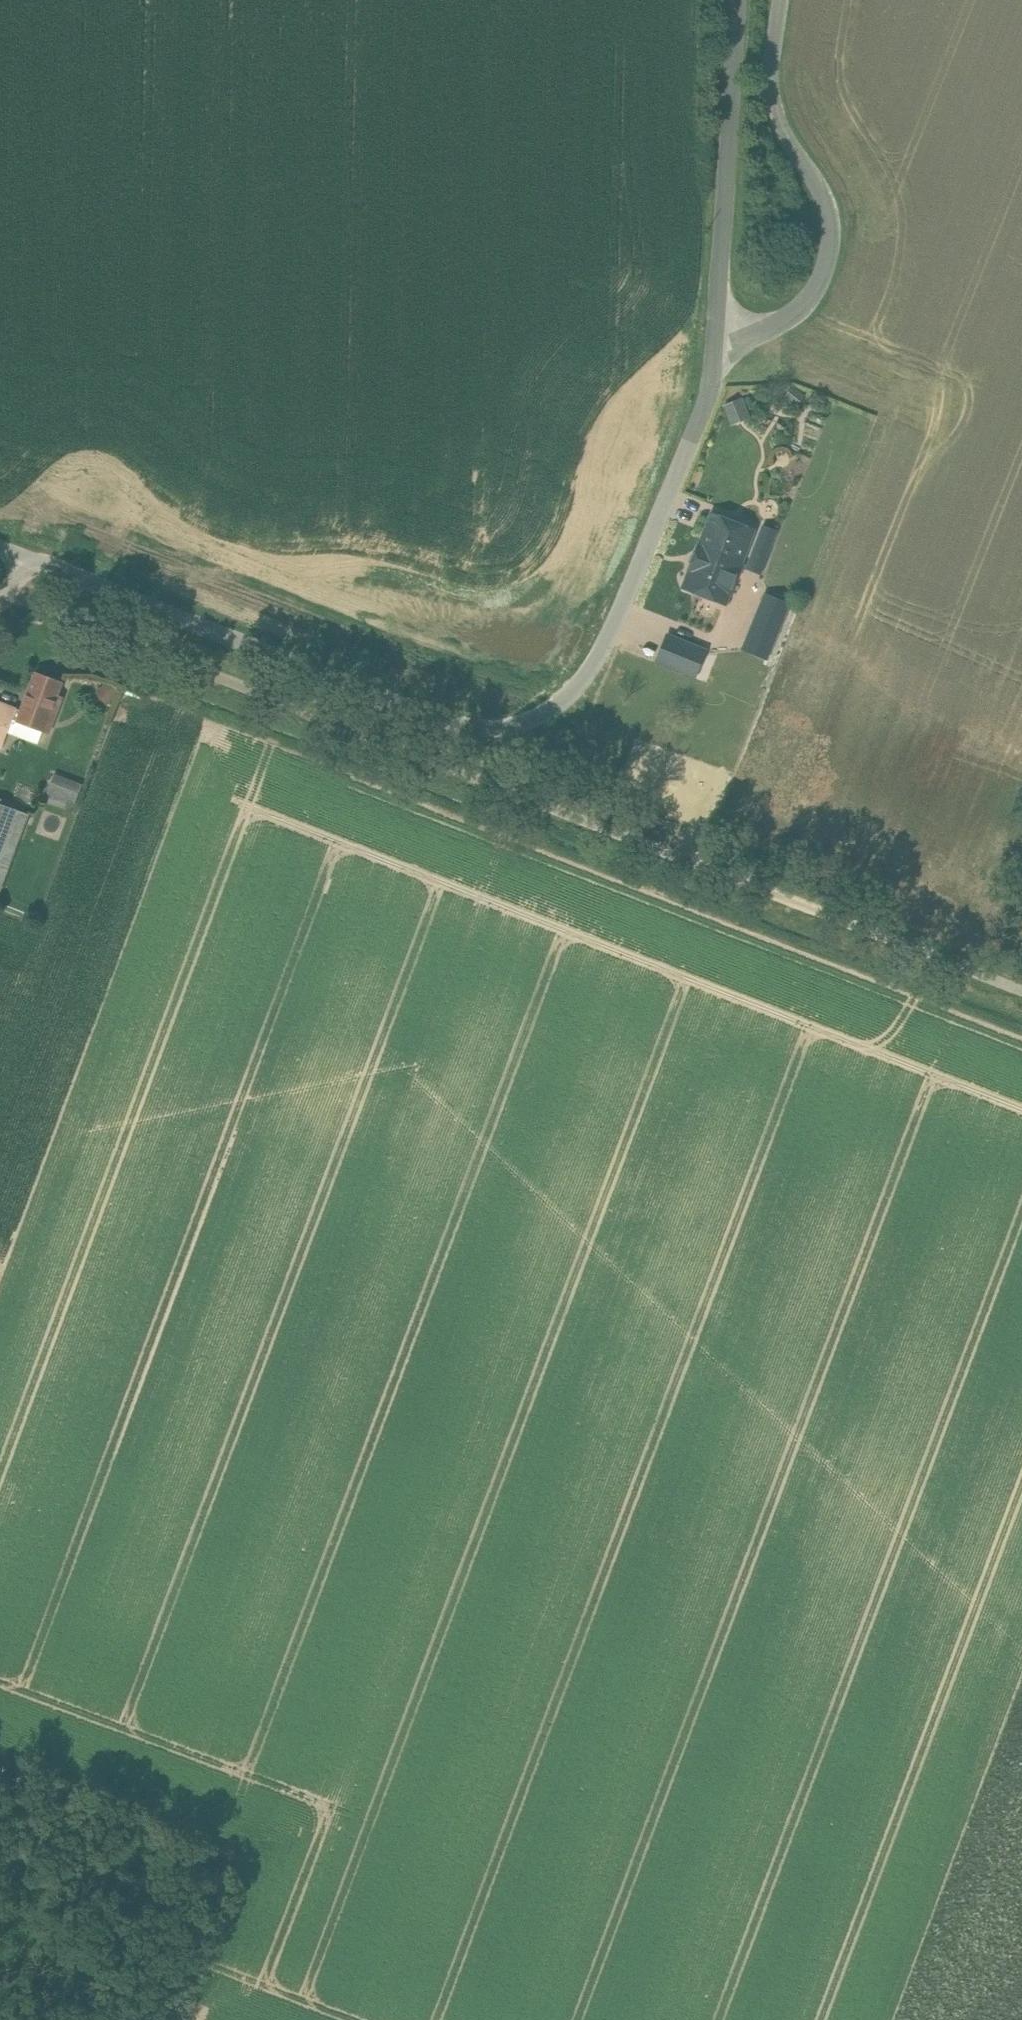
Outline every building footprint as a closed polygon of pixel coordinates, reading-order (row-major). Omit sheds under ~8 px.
[(744,395),(723,401),(729,422),(750,416),(744,395)] [(793,437),(770,429),(766,440),(788,449),(793,437)] [(715,515),(712,523),(700,554),(737,569),(749,537),(753,530),(715,515)] [(768,547),(759,544),(750,565),(759,569),(768,547)] [(737,569),(700,554),(688,586),(686,590),(724,604),(737,569)] [(772,595),(755,634),(771,641),(788,602),(772,595)] [(651,658),(693,677),(706,647),(664,629),(651,658)] [(23,710),(0,702),(0,746),(4,748),(15,720),(49,733),(62,696),(57,694),(62,682),(36,672),(25,703),(26,703),(23,710)] [(115,698),(118,689),(114,684),(106,682),(96,691),(108,704),(115,698)] [(73,805),(81,781),(51,771),(43,795),(73,805)] [(21,835),(26,823),(30,813),(0,802),(0,891),(21,835)]
